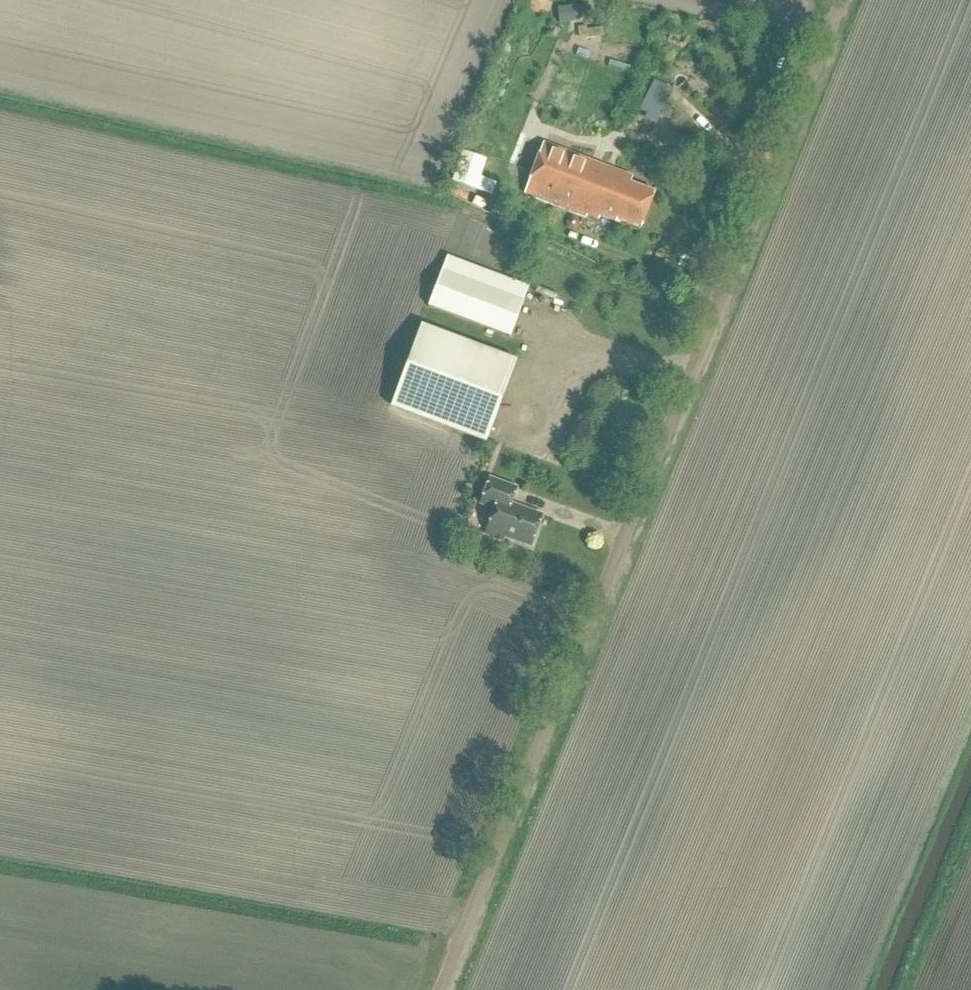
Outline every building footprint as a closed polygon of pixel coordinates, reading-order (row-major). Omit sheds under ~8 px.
[(578,8),(558,10),(560,24),(579,21),(578,8)] [(654,83),(640,112),(647,115),(658,120),(672,92),(654,83)] [(534,168),(647,212),(654,194),(630,185),(632,178),(543,144),(534,168)] [(450,179),(492,193),(496,181),(479,175),(484,158),(459,150),(450,179)] [(616,220),(640,229),(647,212),(534,168),(524,194),(586,218),(587,217),(598,221),(599,217),(615,223),(616,220)] [(428,307),(510,337),(523,302),(441,272),(428,307)] [(391,405),(486,440),(515,364),(420,329),(391,405)] [(516,489),(489,479),(480,505),(494,510),(484,535),(502,542),(504,538),(530,548),(542,516),(511,505),(516,489)]
